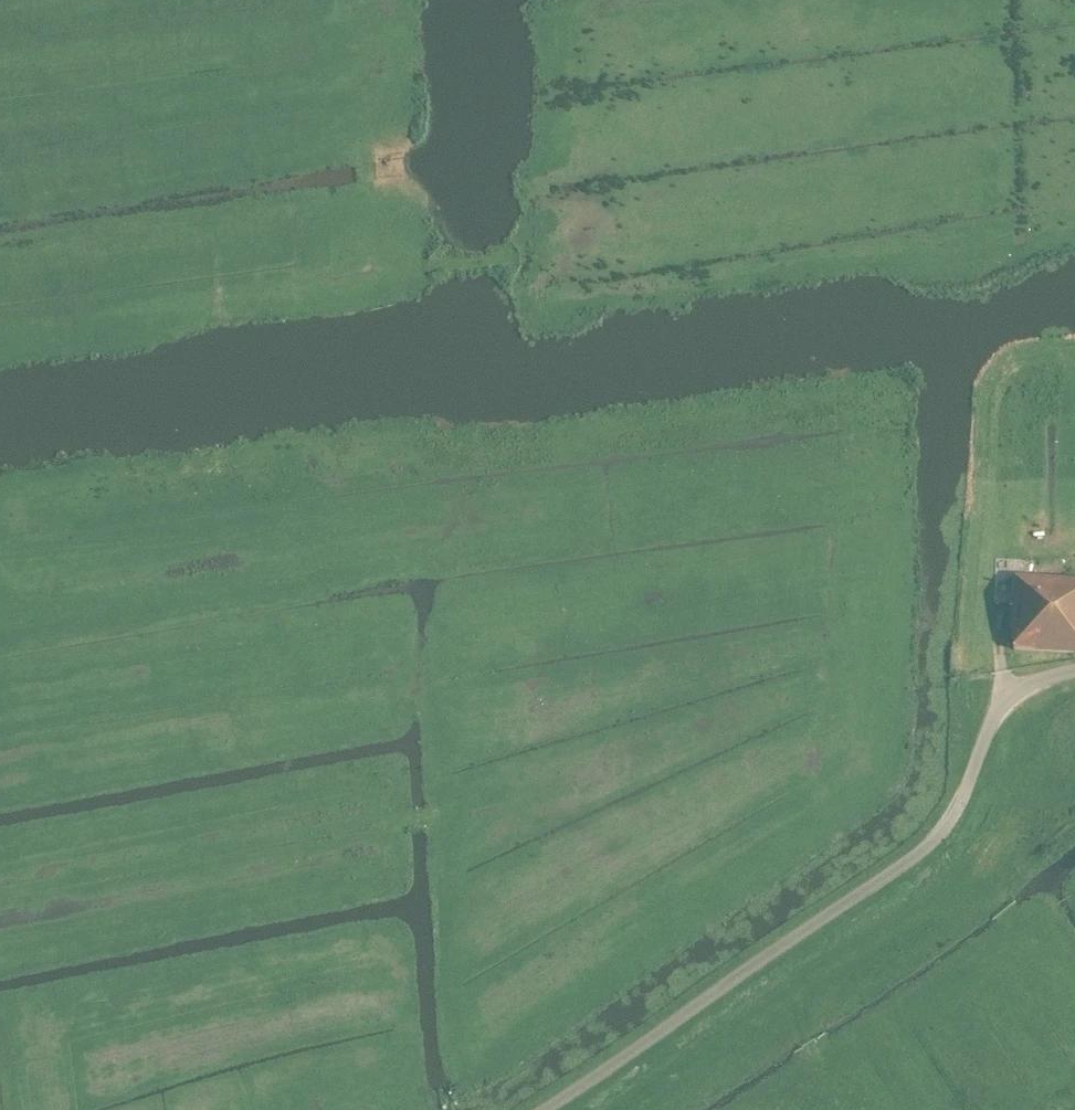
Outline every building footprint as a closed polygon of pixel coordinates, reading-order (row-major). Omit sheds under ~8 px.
[(1013,574),(1011,650),(1074,652),(1074,578),(1013,574)]
